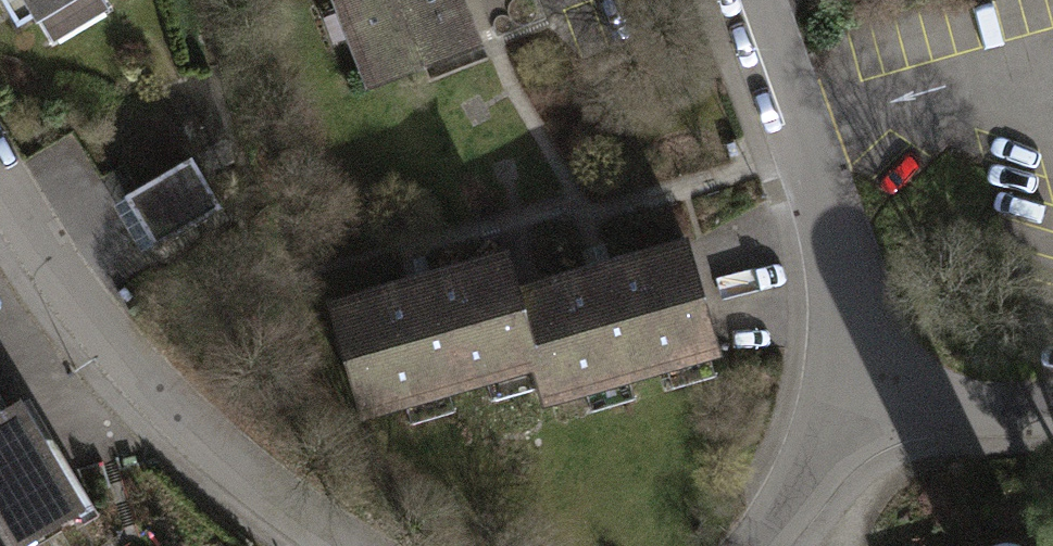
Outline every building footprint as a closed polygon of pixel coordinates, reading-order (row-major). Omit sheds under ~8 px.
[(23,15),(49,0),(14,0),(23,15)] [(373,85),(477,45),(459,0),(340,0),(373,85)] [(191,165),(125,202),(156,255),(222,218),(191,165)] [(518,290),(515,291),(535,362),(531,363),(540,398),(718,348),(689,243),(518,290)] [(507,254),(329,304),(359,411),(531,363),(535,362),(515,291),(518,290),(507,254)] [(92,500),(25,390),(8,400),(0,387),(0,545),(16,545),(92,500)] [(99,516),(48,545),(116,545),(99,516)]
